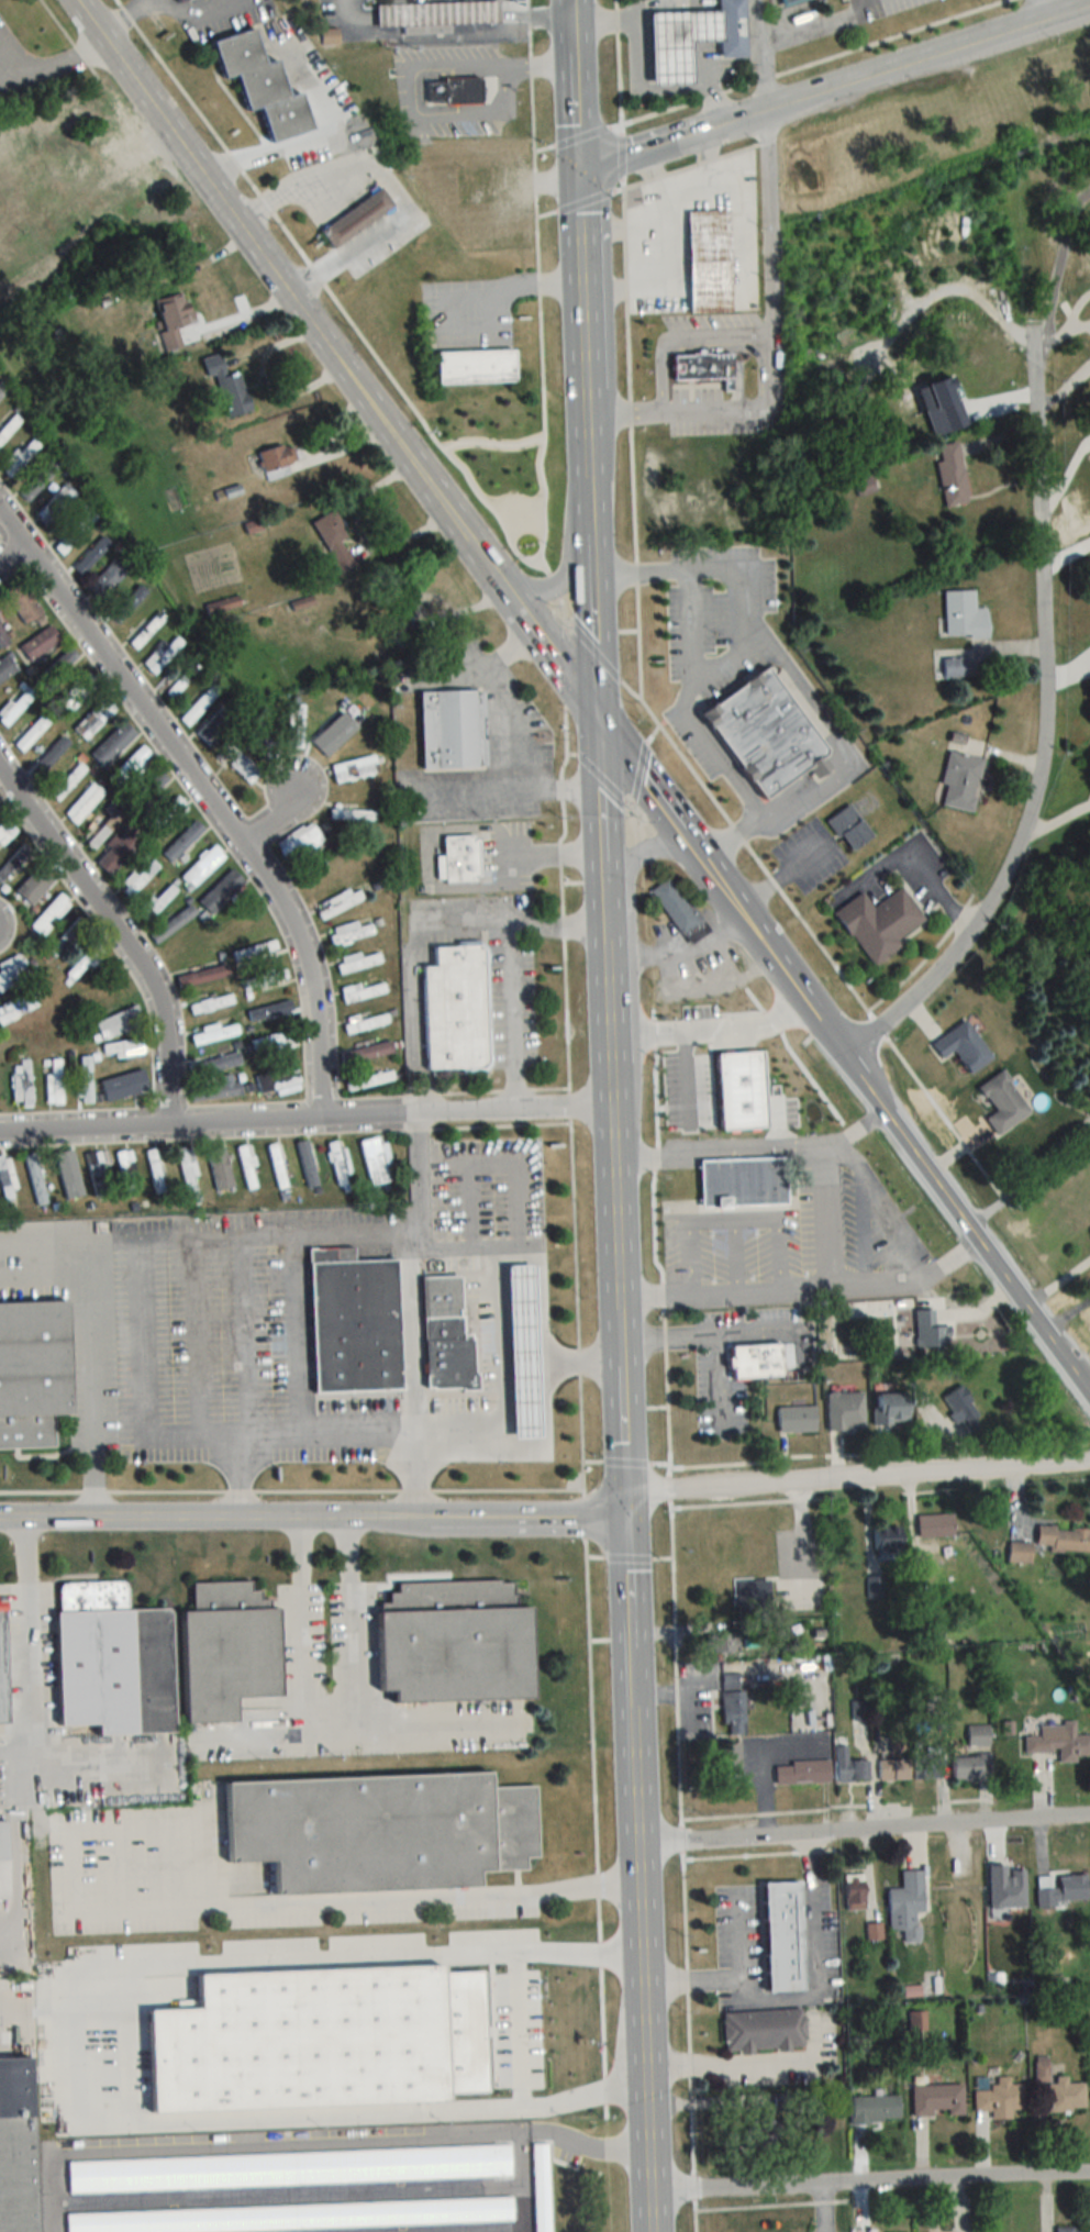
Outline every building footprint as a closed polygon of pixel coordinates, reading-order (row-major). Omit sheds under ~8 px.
[(742,55),(740,0),(711,0),(713,56),(742,55)] [(379,5),(379,27),(502,25),(501,3),(379,5)] [(714,41),(714,10),(641,11),(642,85),(685,84),(683,41),(714,41)] [(266,65),(258,31),(215,42),(224,79),(238,75),(248,112),(263,108),(272,143),(315,131),(305,94),(290,97),(281,61),(266,65)] [(429,79),(429,105),(485,105),(485,79),(429,79)] [(335,248),(395,207),(383,189),(322,230),(335,248)] [(683,311),(727,310),(725,211),(681,212),(683,311)] [(190,304),(185,305),(182,293),(154,300),(167,350),(200,342),(190,304)] [(438,351),(439,384),(517,382),(516,349),(438,351)] [(669,379),(668,371),(666,371),(666,363),(668,363),(668,356),(686,355),(685,352),(700,352),(700,354),(726,353),(728,389),(720,390),(719,377),(669,379)] [(241,371),(219,376),(229,415),(251,409),(241,371)] [(41,445),(31,435),(1,465),(11,475),(41,445)] [(941,507),(965,504),(956,443),(932,446),(941,507)] [(295,461),(296,449),(265,446),(263,475),(289,478),(291,461),(295,461)] [(20,493),(28,501),(60,468),(51,460),(20,493)] [(852,482),(855,497),(872,493),(868,478),(852,482)] [(48,527),(75,493),(64,484),(36,517),(48,527)] [(54,547),(61,555),(98,518),(90,510),(54,547)] [(355,564),(343,540),(349,537),(335,510),(312,521),(338,572),(355,564)] [(263,529),(259,519),(244,525),(248,534),(263,529)] [(80,576),(110,544),(100,534),(70,566),(80,576)] [(88,587),(101,599),(129,571),(117,558),(88,587)] [(150,586),(140,578),(109,614),(118,622),(150,586)] [(25,624),(43,613),(23,581),(5,592),(25,624)] [(940,592),(940,637),(984,637),(983,609),(971,609),(971,591),(940,592)] [(206,605),(210,618),(232,613),(228,600),(206,605)] [(129,644),(135,650),(166,618),(160,612),(129,644)] [(8,644),(0,624),(0,647),(8,644)] [(31,661),(61,638),(50,624),(20,647),(31,661)] [(182,642),(172,634),(145,666),(156,675),(182,642)] [(37,679),(46,688),(79,655),(70,646),(37,679)] [(959,659),(939,659),(939,676),(959,676),(959,659)] [(809,767),(767,797),(704,712),(769,664),(830,745),(830,751),(825,754),(833,765),(816,777),(809,767)] [(66,715),(98,682),(88,672),(55,704),(66,715)] [(222,690),(215,682),(179,718),(187,726),(222,690)] [(36,694),(26,685),(0,713),(0,721),(6,726),(36,694)] [(421,690),(422,767),(478,766),(477,689),(421,690)] [(112,712),(101,702),(73,729),(83,740),(112,712)] [(210,745),(235,718),(222,705),(197,732),(210,745)] [(287,705),(287,748),(304,748),(304,705),(287,705)] [(251,717),(260,760),(275,757),(266,714),(251,717)] [(50,723),(43,715),(14,744),(21,752),(50,723)] [(314,747),(323,757),(355,726),(345,717),(314,747)] [(105,766),(137,733),(125,721),(92,753),(105,766)] [(71,743),(62,735),(29,771),(38,778),(71,743)] [(251,783),(261,771),(226,742),(216,754),(251,783)] [(120,789),(153,755),(142,745),(109,778),(120,789)] [(969,813),(979,759),(942,753),(933,806),(969,813)] [(335,782),(379,772),(375,755),(331,764),(335,782)] [(168,779),(160,770),(129,802),(137,810),(168,779)] [(63,813),(74,823),(104,793),(93,783),(63,813)] [(189,810),(180,798),(146,823),(152,831),(168,819),(171,823),(189,810)] [(827,820),(849,853),(873,837),(851,804),(827,820)] [(375,810),(331,810),(331,819),(375,819),(375,810)] [(16,830),(6,820),(0,826),(0,845),(16,830)] [(162,852),(171,862),(205,829),(196,820),(162,852)] [(275,845),(289,864),(323,839),(309,820),(275,845)] [(143,842),(129,829),(96,862),(109,875),(143,842)] [(445,881),(477,880),(477,876),(483,875),(481,837),(475,839),(475,833),(443,835),(444,853),(436,854),(437,876),(445,876),(445,881)] [(2,884),(31,852),(23,844),(0,868),(0,882),(2,884)] [(192,888),(225,856),(214,845),(181,877),(192,888)] [(120,890),(128,898),(159,867),(150,859),(120,890)] [(30,905),(53,880),(38,866),(15,891),(30,905)] [(199,902),(212,914),(245,881),(232,868),(199,902)] [(651,891),(681,935),(700,922),(669,878),(651,891)] [(140,910),(150,919),(177,891),(168,882),(140,910)] [(835,911),(872,966),(901,947),(896,940),(925,921),(903,888),(873,907),(863,893),(835,911)] [(315,904),(320,916),(364,902),(359,889),(315,904)] [(71,904),(61,894),(29,925),(40,936),(71,904)] [(155,943),(197,914),(191,905),(149,934),(155,943)] [(45,950),(53,958),(87,924),(79,917),(45,950)] [(359,926),(357,921),(327,931),(332,947),(375,933),(372,923),(359,926)] [(235,963),(277,947),(274,938),(231,954),(235,963)] [(64,973),(73,983),(105,952),(96,943),(64,973)] [(426,1071),(490,1070),(487,943),(435,944),(436,966),(424,967),(426,1071)] [(338,974),(382,962),(378,949),(334,961),(338,974)] [(30,979),(22,954),(0,961),(0,989),(30,979)] [(178,976),(181,987),(228,975),(225,964),(178,976)] [(240,978),(242,988),(288,980),(286,970),(240,978)] [(341,988),(343,1002),(387,994),(385,983),(360,987),(360,984),(341,988)] [(189,1005),(193,1015),(233,1002),(230,992),(189,1005)] [(38,1008),(33,993),(0,1005),(0,1022),(38,1008)] [(246,1011),(249,1026),(292,1015),(289,1001),(246,1011)] [(94,1024),(102,1040),(144,1021),(136,1004),(94,1024)] [(390,1024),(387,1013),(359,1019),(359,1017),(343,1021),(346,1034),(390,1024)] [(988,1057),(963,1019),(927,1043),(938,1060),(951,1051),(965,1073),(988,1057)] [(235,1023),(191,1029),(193,1042),(237,1036),(235,1023)] [(256,1052),(296,1048),(295,1033),(254,1037),(256,1052)] [(144,1052),(142,1038),(104,1044),(106,1058),(144,1052)] [(393,1055),(391,1042),(341,1051),(343,1064),(393,1055)] [(195,1077),(242,1063),(238,1049),(191,1063),(195,1077)] [(80,1102),(91,1102),(91,1056),(80,1056),(80,1102)] [(62,1059),(47,1059),(47,1104),(62,1104),(62,1059)] [(12,1101),(21,1101),(21,1107),(31,1107),(31,1063),(12,1063),(12,1101)] [(349,1092),(395,1079),(391,1068),(346,1081),(349,1092)] [(257,1071),(258,1093),(300,1091),(299,1069),(257,1071)] [(107,1079),(111,1097),(148,1088),(144,1070),(107,1079)] [(191,1089),(193,1102),(241,1096),(239,1083),(191,1089)] [(392,1181),(385,1144),(380,1145),(378,1137),(360,1141),(369,1186),(392,1181)] [(296,1143),(306,1188),(318,1186),(308,1140),(296,1143)] [(336,1187),(352,1183),(344,1149),(339,1150),(337,1142),(326,1144),(336,1187)] [(267,1147),(277,1189),(287,1187),(277,1145),(267,1147)] [(157,1148),(143,1152),(155,1195),(169,1191),(157,1148)] [(183,1193),(198,1191),(192,1148),(177,1150),(183,1193)] [(233,1188),(225,1148),(207,1151),(215,1191),(233,1188)] [(128,1150),(115,1153),(123,1196),(135,1194),(130,1171),(132,1171),(128,1150)] [(23,1155),(35,1205),(47,1202),(35,1152),(23,1155)] [(88,1153),(90,1195),(102,1194),(100,1152),(88,1153)] [(59,1197),(74,1197),(74,1154),(59,1154),(59,1197)] [(19,1196),(6,1155),(0,1157),(0,1187),(4,1201),(19,1196)] [(702,1208),(796,1207),(796,1159),(701,1160),(702,1208)] [(309,1249),(314,1393),(402,1390),(398,1259),(355,1260),(355,1248),(309,1249)] [(536,1263),(544,1436),(515,1437),(508,1264),(536,1263)] [(480,1390),(480,1369),(476,1370),(475,1336),(472,1336),(471,1331),(465,1332),(463,1274),(423,1275),(426,1387),(433,1387),(433,1389),(463,1388),(463,1391),(480,1390)] [(55,1414),(73,1414),(70,1301),(0,1303),(0,1449),(56,1448),(55,1414)] [(946,1325),(932,1325),(932,1309),(912,1309),(913,1345),(946,1345),(946,1325)] [(732,1346),(733,1379),(785,1377),(783,1344),(732,1346)] [(827,1393),(828,1430),(860,1430),(860,1392),(827,1393)] [(904,1423),(904,1393),(870,1393),(870,1423),(904,1423)] [(776,1407),(776,1432),(816,1432),(816,1407),(776,1407)] [(914,1537),(951,1536),(951,1515),(914,1515),(914,1537)] [(1033,1527),(1033,1550),(1089,1551),(1089,1528),(1033,1527)] [(869,1537),(869,1548),(894,1548),(894,1537),(869,1537)] [(1005,1563),(1028,1563),(1028,1542),(1005,1542),(1005,1563)] [(732,1579),(732,1603),(765,1603),(765,1579),(732,1579)] [(172,1608),(128,1609),(127,1581),(57,1583),(60,1725),(100,1724),(100,1735),(174,1733),(172,1608)] [(532,1607),(513,1608),(513,1581),(398,1583),(399,1592),(389,1592),(390,1612),(378,1612),(380,1691),(396,1691),(396,1702),(534,1699),(532,1607)] [(282,1697),(280,1609),(272,1609),(272,1601),(262,1601),(262,1591),(251,1591),(251,1582),(193,1583),(194,1611),(185,1612),(187,1723),(238,1722),(238,1698),(282,1697)] [(8,1723),(6,1602),(0,1602),(0,1723),(8,1723)] [(705,1652),(733,1652),(733,1634),(705,1634),(705,1652)] [(719,1691),(719,1734),(742,1734),(742,1691),(719,1691)] [(1057,1760),(1089,1760),(1089,1751),(1089,1734),(1073,1735),(1073,1723),(1036,1723),(1036,1735),(1021,1735),(1021,1753),(1056,1753),(1057,1760)] [(964,1747),(988,1747),(988,1725),(964,1725),(964,1747)] [(713,1774),(737,1775),(737,1743),(713,1742),(713,1774)] [(833,1747),(833,1781),(865,1781),(865,1761),(845,1761),(845,1747),(833,1747)] [(909,1778),(938,1778),(938,1753),(909,1753),(909,1778)] [(980,1778),(980,1756),(947,1756),(947,1778),(980,1778)] [(827,1782),(826,1760),(772,1763),(773,1784),(827,1782)] [(876,1779),(905,1779),(905,1760),(876,1760),(876,1779)] [(537,1785),(494,1787),(493,1773),(225,1781),(228,1863),(275,1861),(276,1894),(483,1887),(482,1871),(528,1870),(528,1857),(539,1857),(537,1785)] [(8,1822),(0,1822),(0,1899),(10,1899),(8,1822)] [(884,1889),(885,1930),(899,1929),(900,1942),(916,1941),(915,1912),(921,1912),(920,1869),(897,1870),(898,1888),(884,1889)] [(1083,1875),(1033,1876),(1033,1906),(1083,1905),(1083,1875)] [(842,1883),(842,1910),(860,1910),(860,1876),(850,1876),(850,1883),(842,1883)] [(803,1991),(800,1882),(758,1884),(761,1992),(803,1991)] [(719,2011),(720,2052),(800,2050),(799,2009),(719,2011)] [(1082,2109),(1080,2082),(1064,2083),(1063,2077),(1046,2078),(1045,2057),(1033,2058),(1034,2069),(1040,2068),(1043,2112),(1082,2109)] [(22,2163),(22,2180),(29,2179),(29,2190),(36,2190),(34,2059),(0,2059),(0,2163),(22,2163)] [(971,2090),(971,2111),(989,2111),(989,2120),(1008,2120),(1008,2110),(1022,2110),(1022,2084),(1006,2084),(1006,2076),(989,2077),(989,2090),(971,2090)] [(960,2085),(909,2085),(909,2117),(960,2117),(960,2085)] [(897,2095),(847,2097),(848,2123),(898,2122),(897,2095)] [(549,2144),(533,2145),(535,2231),(551,2231),(549,2144)] [(68,2160),(69,2191),(511,2178),(510,2147),(68,2160)] [(67,2231),(214,2231),(513,2223),(512,2200),(67,2213),(67,2231)]
